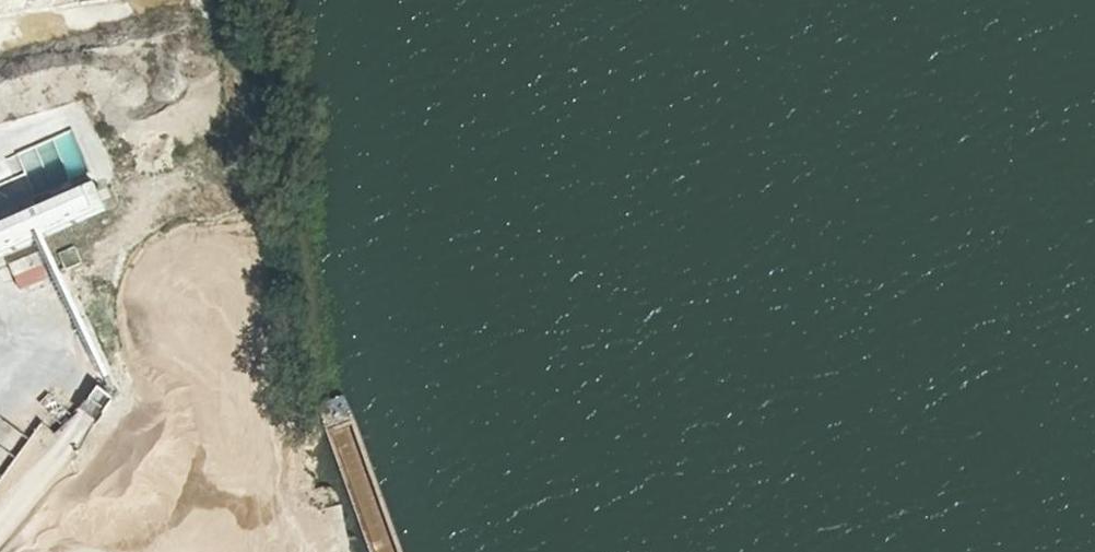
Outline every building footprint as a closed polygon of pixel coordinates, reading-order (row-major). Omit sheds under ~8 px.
[(4,259),(107,217),(75,138),(0,168),(0,280),(11,276),(4,259)]
